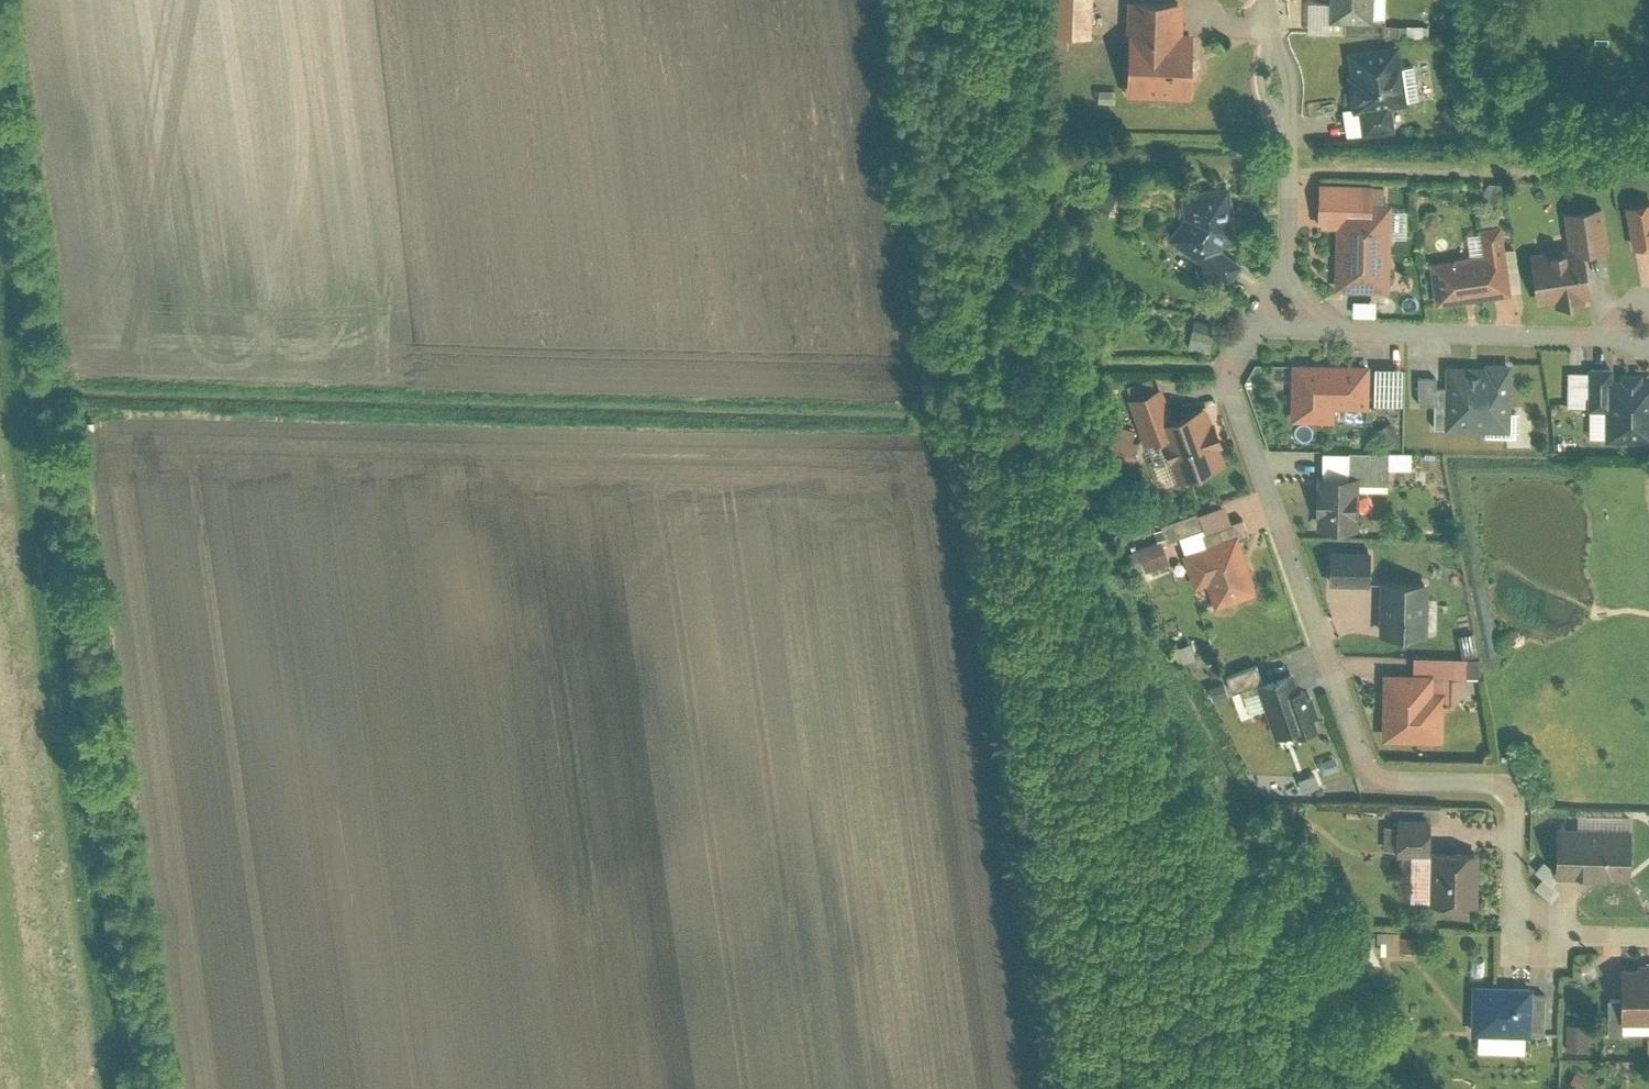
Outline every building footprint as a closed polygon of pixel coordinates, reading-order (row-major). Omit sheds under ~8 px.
[(1096,0),(1054,0),(1054,30),(1096,31),(1096,0)] [(1127,92),(1198,93),(1199,30),(1185,30),(1186,0),(1128,0),(1127,92)] [(1326,17),(1325,30),(1344,31),(1382,32),(1383,17),(1371,16),(1372,0),(1327,0),(1326,17)] [(1355,117),(1358,138),(1391,133),(1387,108),(1414,104),(1409,70),(1395,72),(1392,45),(1328,54),(1338,119),(1355,117)] [(1158,233),(1225,281),(1236,266),(1215,249),(1231,224),(1223,185),(1175,189),(1177,210),(1158,233)] [(1334,193),(1331,286),(1387,288),(1391,195),(1334,193)] [(1531,308),(1541,307),(1591,303),(1587,261),(1609,259),(1604,198),(1556,201),(1559,241),(1526,244),(1531,308)] [(1626,207),(1635,255),(1648,253),(1648,202),(1626,207)] [(1394,205),(1394,233),(1409,233),(1409,205),(1394,205)] [(1420,259),(1427,303),(1511,290),(1500,220),(1472,224),(1477,250),(1420,259)] [(1190,344),(1211,348),(1217,320),(1195,316),(1190,344)] [(1293,361),(1289,422),(1335,425),(1337,403),(1369,405),(1372,366),(1293,361)] [(1427,429),(1444,430),(1510,431),(1512,363),(1429,361),(1428,377),(1412,377),(1411,408),(1427,409),(1427,429)] [(1404,402),(1405,363),(1378,363),(1377,402),(1404,402)] [(1606,437),(1648,439),(1648,380),(1609,378),(1610,365),(1584,363),(1584,369),(1567,368),(1565,398),(1589,399),(1589,409),(1607,410),(1606,437)] [(1154,439),(1166,474),(1219,456),(1201,404),(1164,416),(1152,383),(1118,394),(1136,445),(1154,439)] [(1092,454),(1126,465),(1132,448),(1119,444),(1125,426),(1103,419),(1092,454)] [(1304,529),(1349,531),(1351,484),(1376,485),(1376,468),(1401,469),(1402,455),(1339,453),(1339,472),(1307,471),(1304,529)] [(1211,585),(1217,605),(1257,592),(1241,542),(1248,540),(1242,519),(1231,522),(1226,508),(1158,529),(1165,551),(1179,546),(1193,591),(1211,585)] [(1324,579),(1366,581),(1367,553),(1325,551),(1324,579)] [(1373,633),(1426,634),(1427,584),(1374,583),(1373,633)] [(1383,737),(1444,738),(1445,697),(1457,697),(1457,676),(1470,676),(1470,656),(1411,655),(1411,667),(1384,667),(1383,737)] [(1250,685),(1277,742),(1320,722),(1293,665),(1250,685)] [(1554,877),(1630,880),(1633,817),(1578,814),(1577,823),(1557,822),(1554,877)] [(1416,857),(1415,899),(1479,901),(1481,848),(1435,847),(1435,822),(1396,821),(1395,857),(1416,857)] [(1620,1019),(1648,1020),(1648,963),(1619,963),(1618,986),(1608,986),(1606,1030),(1620,1030),(1620,1019)] [(1467,980),(1464,1032),(1529,1034),(1529,1028),(1544,1029),(1546,994),(1532,993),(1532,982),(1467,980)] [(1567,1046),(1590,1047),(1590,1021),(1568,1020),(1567,1046)]
